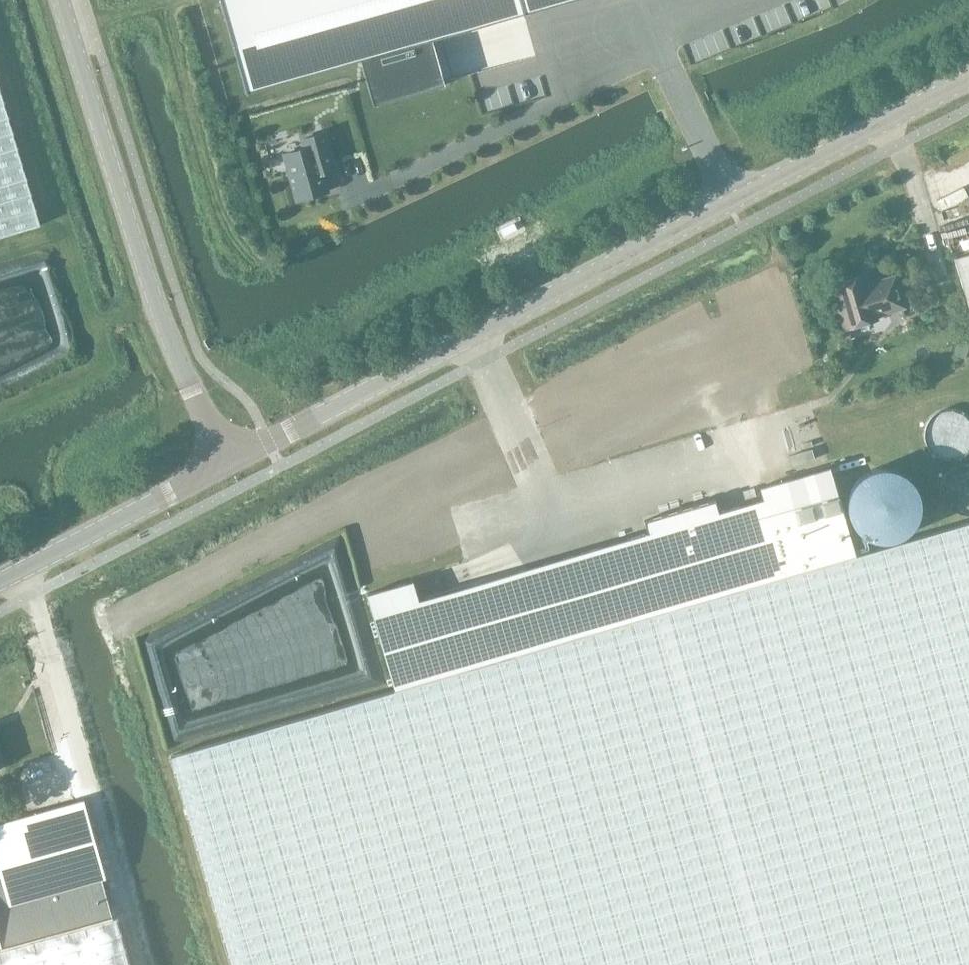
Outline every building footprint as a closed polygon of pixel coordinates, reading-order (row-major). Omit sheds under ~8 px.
[(245,92),(360,59),(373,105),(421,91),(408,46),(570,0),(219,0),(245,92)] [(40,225),(0,90),(0,236),(40,225)] [(302,149),(283,154),(296,200),(327,191),(322,173),(335,169),(325,132),(300,140),(302,149)] [(968,310),(968,255),(954,259),(968,310)] [(875,316),(904,308),(895,277),(874,283),(875,286),(867,288),(863,275),(832,285),(846,329),(876,320),(875,316)] [(812,449),(787,456),(790,465),(815,458),(812,449)] [(366,594),(394,690),(855,555),(829,466),(759,487),(762,499),(717,512),(714,500),(645,521),(648,532),(418,599),(412,580),(366,594)] [(170,755),(232,964),(968,964),(968,522),(855,555),(394,690),(170,755)] [(0,873),(0,943),(1,948),(112,917),(101,878),(104,877),(82,800),(0,823),(0,871),(0,873)] [(1,948),(0,948),(0,964),(128,964),(115,917),(112,917),(1,948)]
